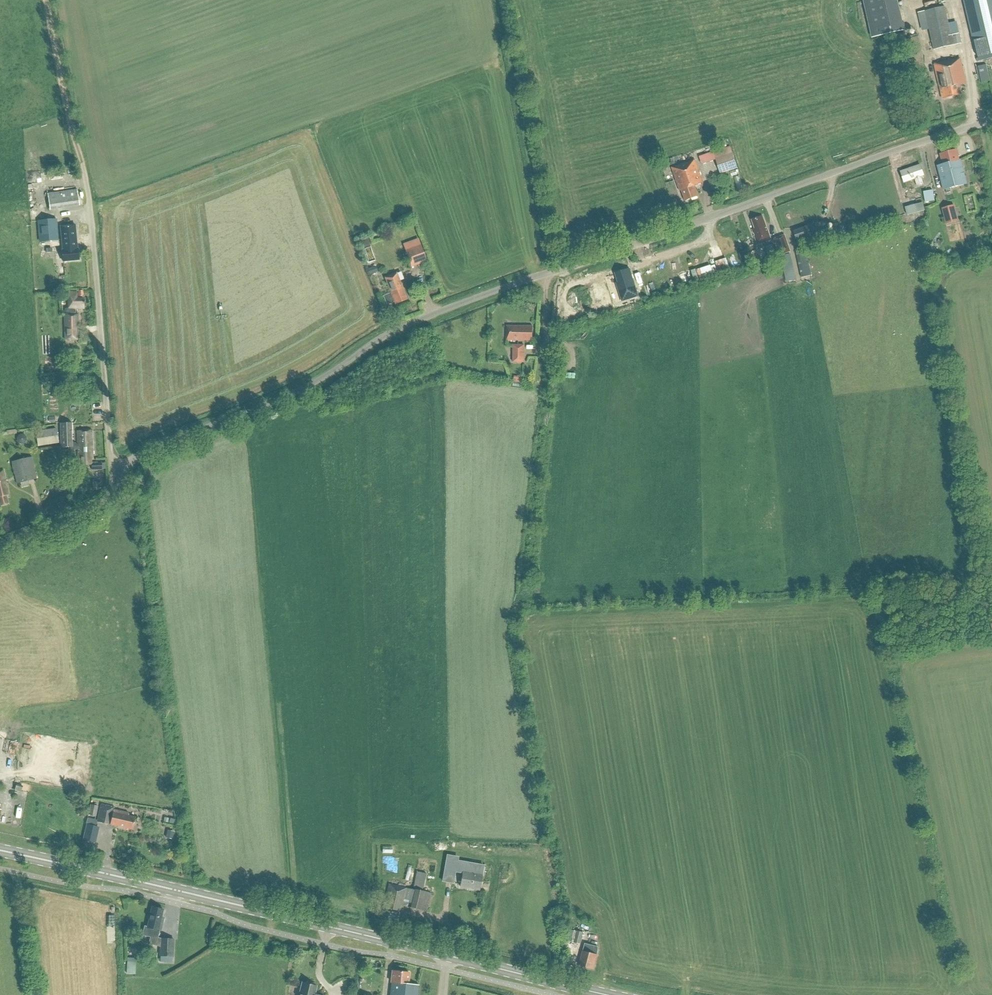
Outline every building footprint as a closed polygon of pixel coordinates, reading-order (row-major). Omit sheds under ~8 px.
[(873,38),(904,31),(898,0),(864,0),(873,38)] [(979,61),(991,58),(991,0),(965,0),(979,61)] [(919,13),(923,31),(929,30),(934,50),(961,44),(959,34),(950,36),(944,7),(919,13)] [(898,43),(897,43),(905,78),(927,72),(918,37),(906,40),(904,33),(896,35),(898,43)] [(935,66),(939,84),(943,98),(960,94),(958,86),(966,84),(960,59),(935,66)] [(986,65),(976,67),(978,75),(988,73),(986,65)] [(721,174),(737,168),(729,146),(713,152),(721,174)] [(941,154),(943,164),(937,165),(943,190),(967,184),(961,159),(958,160),(956,150),(941,154)] [(696,161),(672,169),(680,192),(682,191),(685,201),(699,196),(695,186),(703,183),(696,161)] [(921,166),(901,173),(904,182),(915,178),(918,187),(924,184),(921,176),(924,175),(921,166)] [(910,187),(913,194),(919,191),(916,185),(910,187)] [(76,189),(47,194),(50,210),(79,204),(76,189)] [(932,190),(924,192),(925,203),(934,201),(932,190)] [(958,221),(954,205),(942,208),(946,224),(958,221)] [(763,216),(752,220),(755,228),(752,229),(758,245),(771,240),(763,216)] [(56,220),(38,222),(40,241),(58,240),(56,220)] [(819,238),(815,224),(794,232),(798,245),(819,238)] [(75,225),(60,227),(62,251),(63,261),(79,260),(78,249),(77,249),(75,225)] [(719,228),(711,236),(715,240),(723,232),(719,228)] [(775,239),(779,253),(788,250),(784,237),(775,239)] [(406,251),(411,266),(425,260),(420,246),(406,251)] [(814,246),(806,249),(812,274),(821,271),(814,246)] [(812,275),(805,247),(795,250),(802,278),(812,275)] [(761,262),(756,250),(748,253),(752,265),(761,262)] [(378,272),(386,269),(384,262),(376,265),(378,272)] [(375,266),(367,269),(369,275),(377,272),(375,266)] [(638,296),(629,269),(615,274),(618,283),(616,283),(622,301),(638,296)] [(387,306),(395,303),(395,304),(395,305),(407,300),(396,273),(384,278),(391,294),(384,297),(387,306)] [(76,291),(68,291),(68,308),(65,308),(65,339),(78,339),(78,313),(75,313),(74,308),(84,308),(84,299),(76,299),(76,291)] [(508,326),(507,340),(533,341),(533,327),(508,326)] [(524,345),(514,345),(513,362),(525,363),(524,345)] [(80,451),(80,465),(90,464),(90,455),(92,455),(92,431),(79,431),(80,445),(78,445),(71,441),(70,425),(60,425),(61,446),(70,446),(70,450),(80,451)] [(56,428),(36,431),(38,446),(59,443),(56,428)] [(12,462),(16,483),(36,478),(32,457),(12,462)] [(60,468),(53,470),(54,477),(61,476),(60,468)] [(0,472),(0,505),(8,503),(6,495),(9,494),(4,471),(0,472)] [(15,752),(21,753),(24,740),(18,738),(15,752)] [(17,783),(14,790),(21,792),(23,786),(17,783)] [(102,804),(98,821),(133,829),(135,817),(128,815),(129,813),(114,809),(115,807),(102,804)] [(98,807),(90,805),(88,814),(96,816),(98,807)] [(457,856),(446,854),(443,867),(455,870),(457,856)] [(464,874),(462,887),(480,890),(484,870),(469,868),(468,874),(464,874)] [(389,884),(384,907),(400,911),(401,905),(428,911),(431,893),(422,891),(426,873),(417,871),(413,889),(389,884)] [(484,885),(494,886),(494,874),(485,873),(484,885)] [(144,927),(142,935),(150,937),(148,944),(160,947),(160,939),(161,939),(158,938),(159,930),(161,931),(164,918),(162,917),(163,910),(152,907),(147,927),(144,927)] [(583,933),(577,932),(574,943),(581,945),(583,933)] [(159,956),(160,956),(160,962),(172,962),(172,957),(174,958),(175,939),(161,939),(160,939),(160,947),(159,956)] [(585,944),(585,946),(579,966),(594,969),(598,955),(597,955),(597,954),(598,947),(585,944)] [(137,969),(146,970),(146,952),(138,952),(137,969)] [(126,974),(135,974),(136,960),(127,960),(126,974)] [(392,994),(418,994),(419,985),(408,984),(409,973),(393,971),(392,982),(393,982),(392,994)] [(307,981),(306,983),(303,982),(299,994),(317,994),(315,994),(317,986),(313,985),(314,983),(307,981)]
